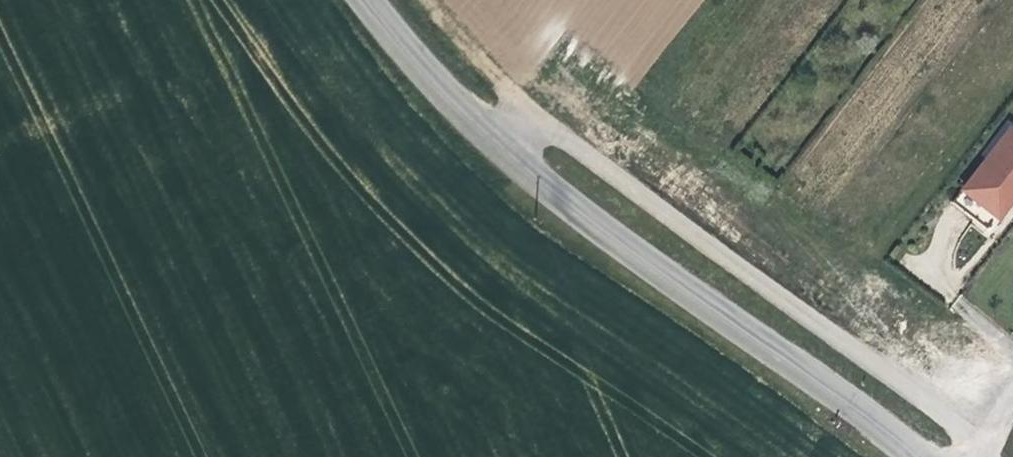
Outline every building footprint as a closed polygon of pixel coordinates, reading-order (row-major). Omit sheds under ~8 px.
[(995,216),(1012,193),(1012,132),(1008,129),(962,188),(995,216)] [(985,229),(995,216),(962,188),(951,202),(985,229)]
